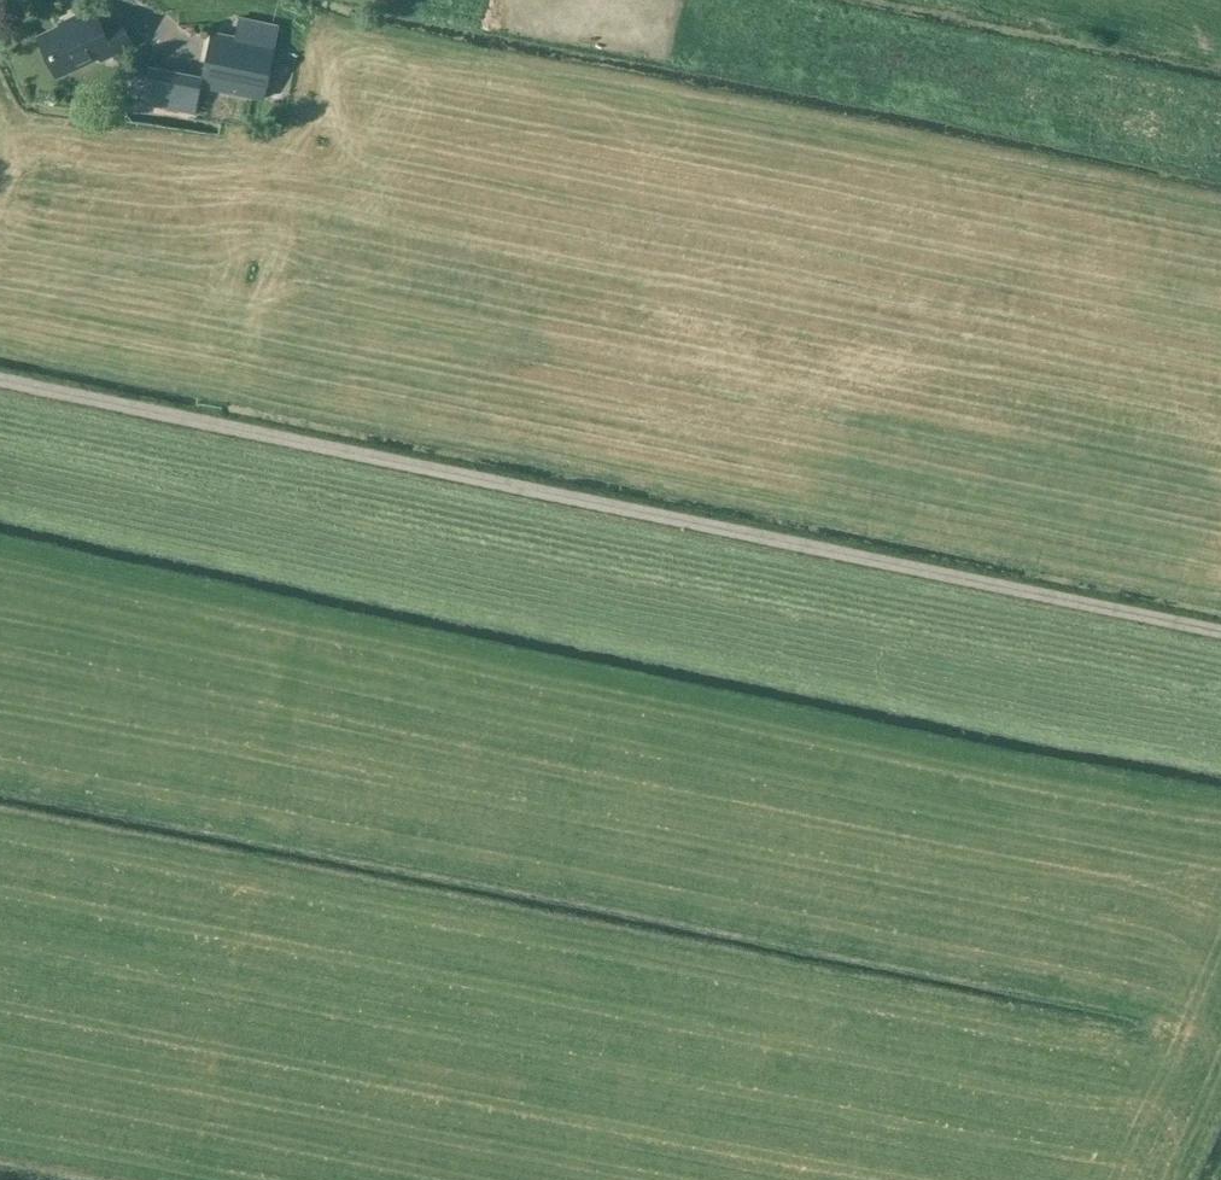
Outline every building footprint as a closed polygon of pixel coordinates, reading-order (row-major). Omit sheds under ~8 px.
[(95,6),(39,34),(58,77),(100,57),(102,61),(135,46),(120,15),(104,23),(95,6)] [(214,31),(205,74),(150,64),(143,103),(197,112),(203,86),(265,99),(280,23),(242,16),(238,36),(214,31)]
